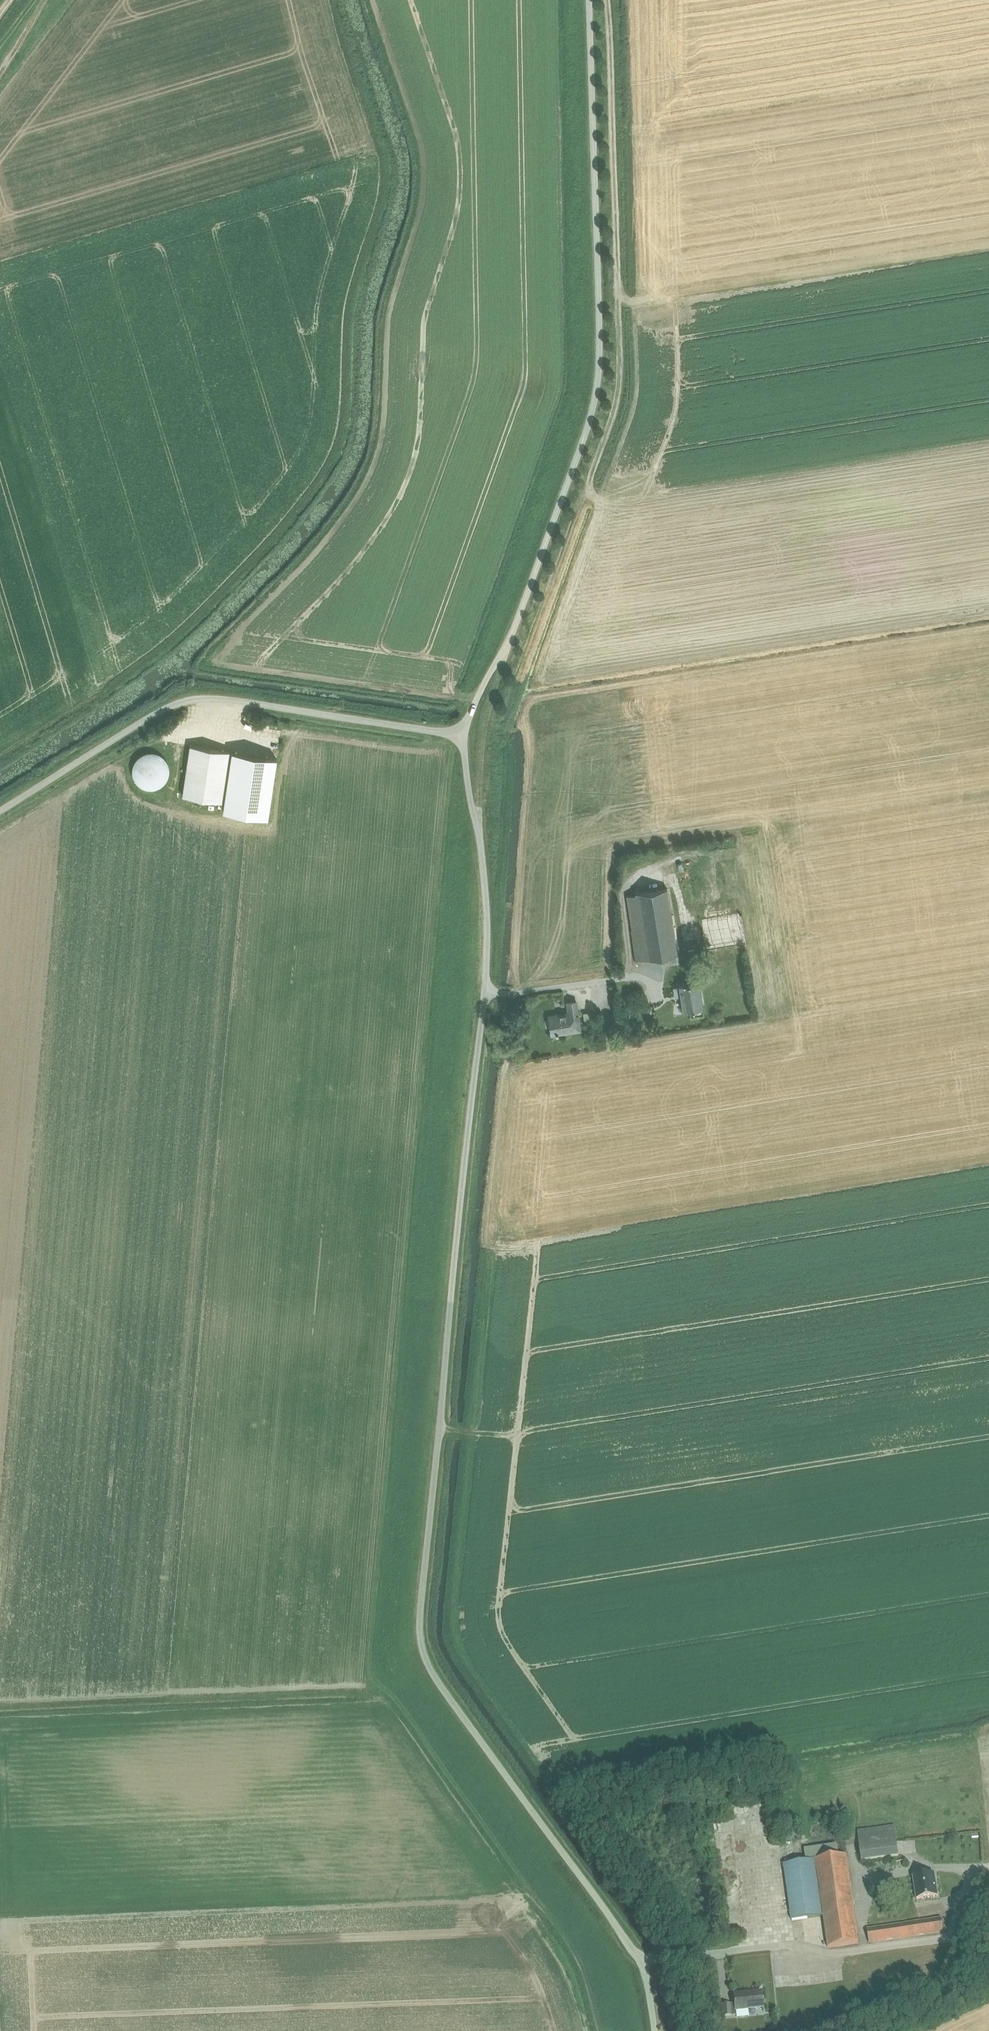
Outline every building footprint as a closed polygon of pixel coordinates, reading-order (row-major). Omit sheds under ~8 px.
[(190,745),(183,796),(225,802),(223,811),(268,817),(277,758),(190,745)] [(149,789),(155,788),(161,786),(165,782),(168,778),(169,772),(169,767),(168,762),(164,757),(160,754),(154,752),(148,751),(143,753),(138,757),(134,761),(132,767),(132,773),(134,779),(138,784),(143,787),(149,789)] [(668,963),(678,962),(667,888),(635,892),(635,894),(626,896),(631,928),(631,929),(635,960),(667,956),(668,963)] [(741,914),(702,921),(706,950),(746,944),(741,914)] [(675,997),(680,996),(682,1011),(703,1008),(699,982),(679,985),(679,986),(673,987),(675,997)] [(581,1030),(576,1001),(567,1002),(569,1012),(549,1015),(552,1034),(581,1030)] [(895,1826),(889,1826),(858,1830),(862,1861),(899,1856),(895,1826)] [(793,1922),(824,1917),(828,1948),(859,1943),(846,1856),(840,1856),(838,1845),(805,1850),(806,1862),(784,1865),(793,1922)] [(935,1874),(913,1877),(917,1900),(938,1896),(935,1874)] [(944,1932),(942,1918),(867,1929),(869,1943),(944,1932)] [(737,2016),(736,2010),(763,2008),(761,1991),(734,1994),(735,2003),(722,2005),(723,2017),(732,2016),(737,2016)]
